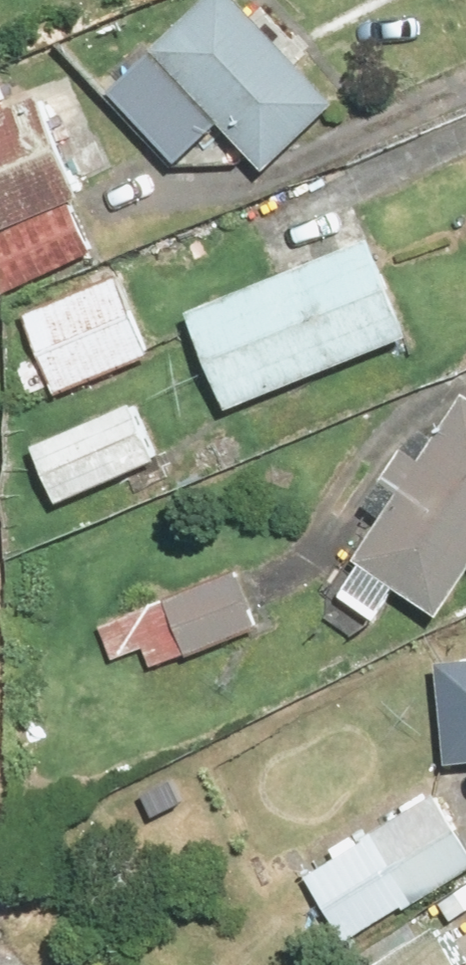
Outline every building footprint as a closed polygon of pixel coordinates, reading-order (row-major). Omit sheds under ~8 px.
[(158,41),(281,162),(356,86),(269,0),(198,0),(158,41)] [(0,78),(0,224),(19,274),(117,237),(49,60),(0,78)] [(390,223),(197,295),(238,404),(431,332),(390,223)] [(126,260),(28,298),(65,392),(163,354),(126,260)] [(327,585),(390,621),(412,582),(456,608),(465,591),(465,383),(378,531),(363,522),(327,585)] [(149,391),(45,436),(70,494),(174,449),(149,391)] [(249,559),(172,589),(199,657),(276,627),(249,559)] [(454,647),(465,760),(465,646),(454,647)] [(313,861),(351,934),(465,874),(465,805),(456,786),(313,861)] [(453,908),(368,953),(374,964),(465,964),(465,932),(453,908)]
